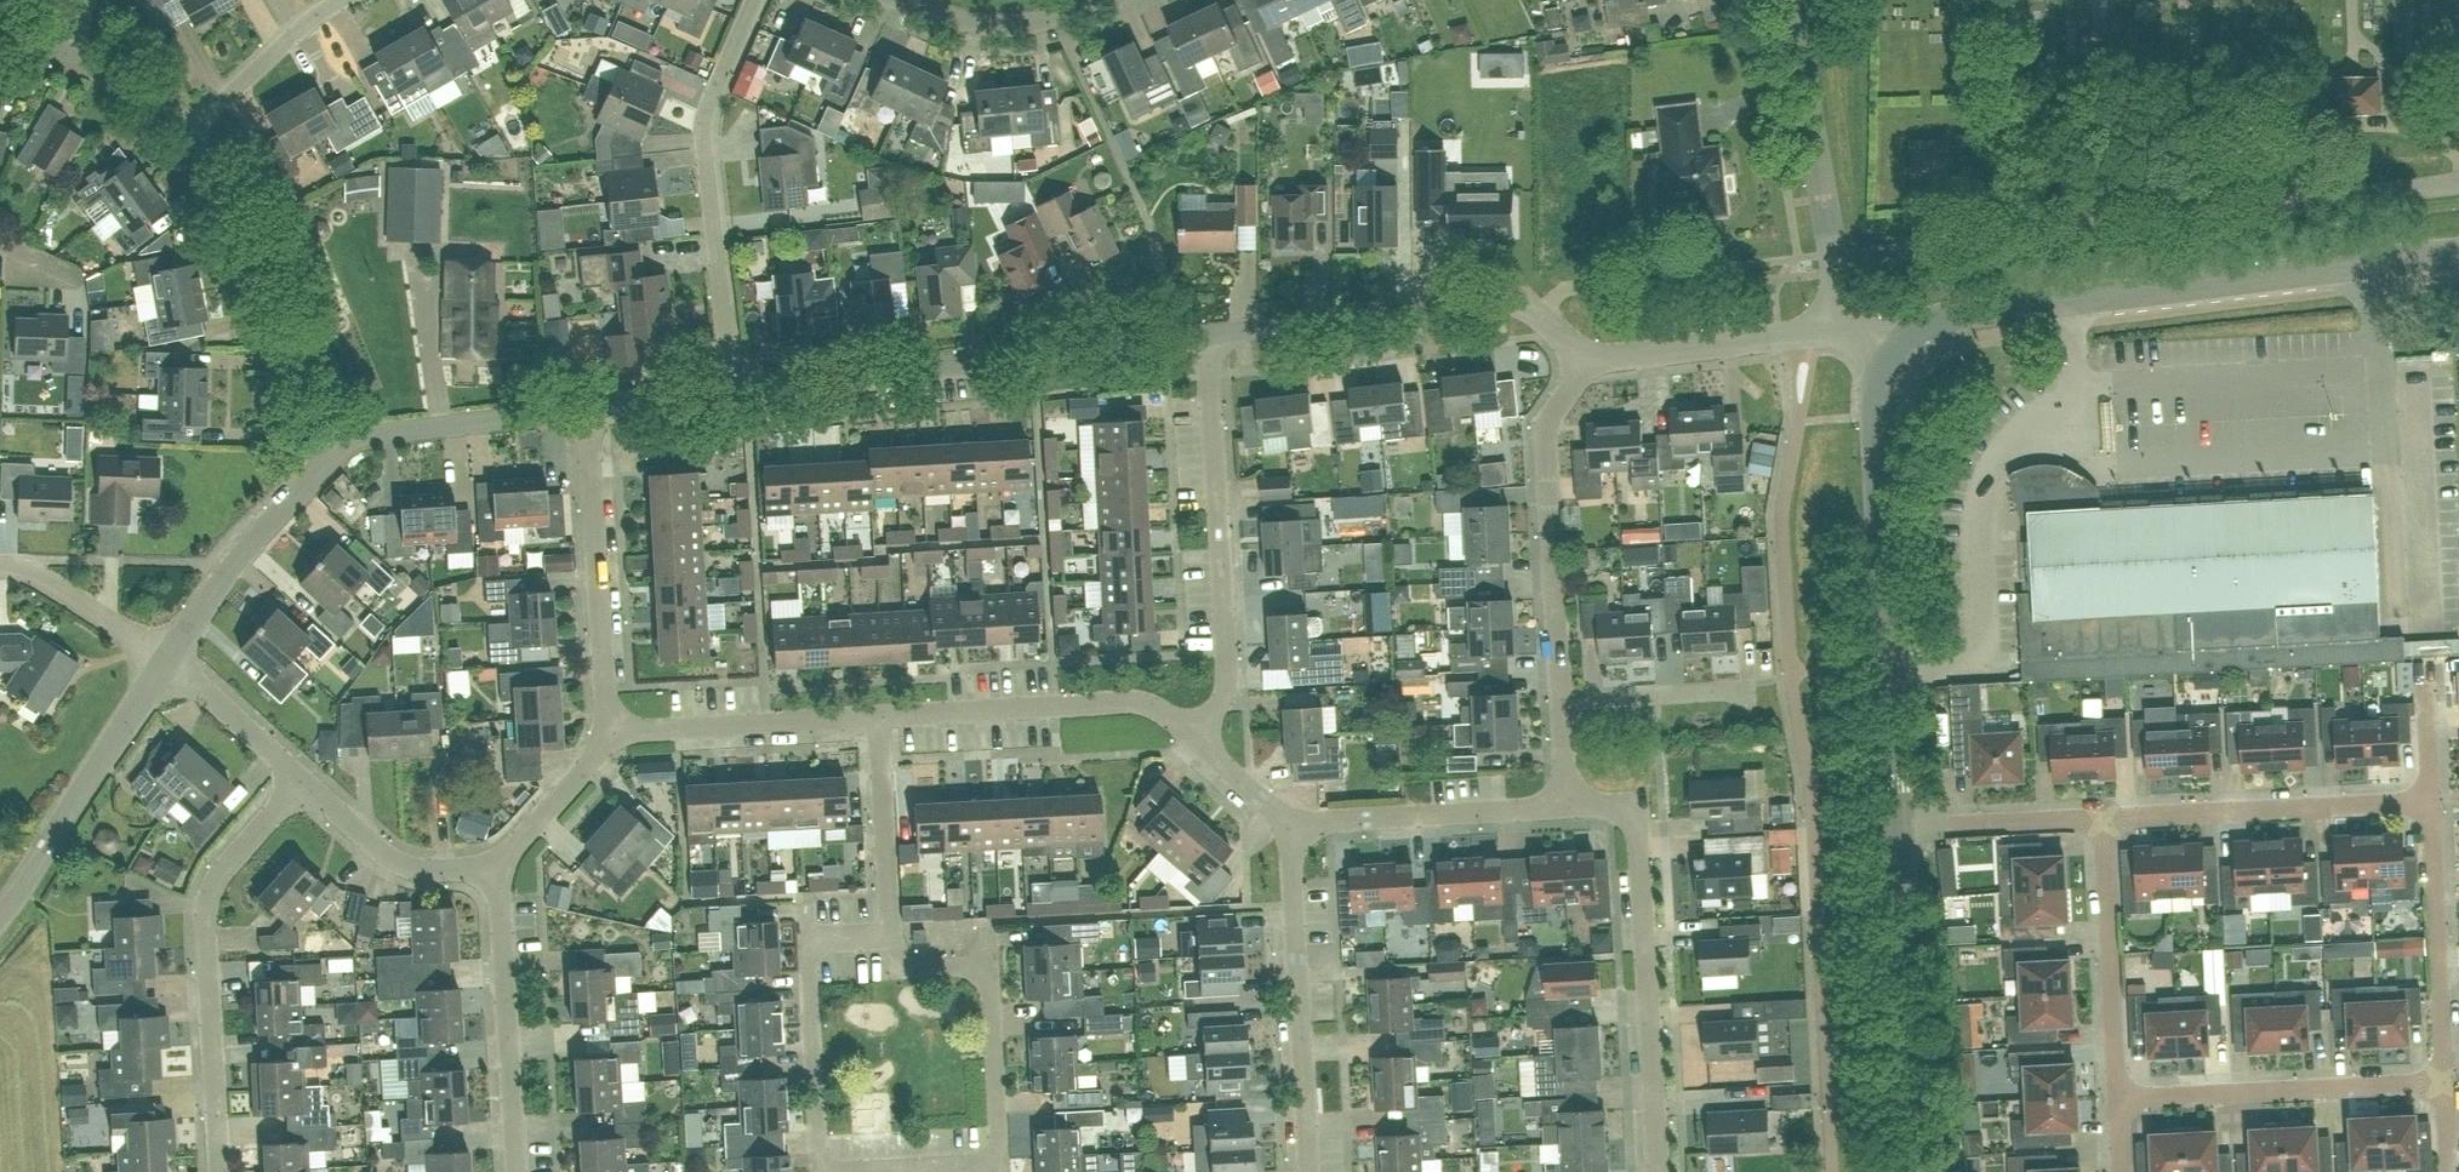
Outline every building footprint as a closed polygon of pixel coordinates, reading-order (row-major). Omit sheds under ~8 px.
[(207,0),(176,0),(192,29),(216,16),(207,0)] [(216,16),(239,2),(238,0),(207,0),(216,16)] [(486,25),(472,0),(440,0),(453,24),(440,31),(447,43),(435,50),(422,27),(397,41),(427,94),(477,66),(470,53),(495,39),(486,25)] [(486,25),(512,10),(520,25),(532,18),(521,0),(472,0),(486,25)] [(566,24),(580,17),(572,0),(555,0),(566,24)] [(619,4),(641,14),(648,0),(621,0),(619,4)] [(665,7),(682,15),(675,29),(698,39),(711,8),(698,2),(699,0),(668,0),(665,7)] [(1299,13),(1293,0),(1258,0),(1260,5),(1250,10),(1276,66),(1294,58),(1277,24),(1299,13)] [(1299,13),(1327,0),(1293,0),(1299,13)] [(1346,34),(1366,24),(1355,0),(1330,0),(1346,34)] [(1604,1),(1609,29),(1640,24),(1637,7),(1666,2),(1665,0),(1610,0),(1604,1)] [(1219,4),(1193,16),(1212,56),(1229,48),(1240,71),(1262,61),(1243,22),(1230,28),(1219,4)] [(1561,28),(1557,7),(1543,10),(1547,30),(1561,28)] [(590,13),(583,28),(602,37),(609,21),(590,13)] [(1196,64),(1212,56),(1193,16),(1167,28),(1179,52),(1165,58),(1184,98),(1207,88),(1196,64)] [(794,64),(810,72),(828,31),(802,19),(791,44),(778,38),(764,69),(768,70),(787,79),(794,64)] [(1660,44),(1657,24),(1644,26),(1647,46),(1660,44)] [(828,31),(810,72),(826,79),(820,94),(843,104),(856,73),(843,67),(854,42),(828,31)] [(1554,46),(1553,40),(1537,42),(1540,64),(1570,61),(1568,44),(1554,46)] [(397,41),(372,55),(386,78),(373,86),(390,115),(427,94),(397,41)] [(1389,41),(1358,47),(1362,67),(1393,61),(1389,41)] [(1142,61),(1134,44),(1104,57),(1124,98),(1143,89),(1152,110),(1178,98),(1157,54),(1142,61)] [(702,59),(688,52),(682,65),(696,71),(702,59)] [(897,112),(916,70),(887,57),(880,75),(864,68),(847,106),(872,117),(879,103),(897,112)] [(587,86),(650,115),(662,88),(655,86),(661,72),(633,60),(627,73),(617,69),(610,83),(591,75),(587,86)] [(746,61),(732,93),(753,103),(768,70),(764,69),(746,61)] [(1302,80),(1296,66),(1277,74),(1283,88),(1302,80)] [(916,70),(897,112),(916,120),(907,138),(945,156),(953,108),(937,101),(945,83),(916,70)] [(1279,89),(1273,74),(1262,79),(1269,94),(1279,89)] [(2365,80),(2365,77),(2339,77),(2340,81),(2328,81),(2329,112),(2340,111),(2340,115),(2366,114),(2366,111),(2378,111),(2378,80),(2365,80)] [(610,158),(640,155),(639,140),(650,115),(587,86),(582,97),(601,105),(594,121),(614,130),(608,144),(610,158)] [(1004,89),(1009,134),(1029,132),(1031,147),(1059,144),(1054,103),(1038,105),(1036,86),(1004,89)] [(312,89),(288,103),(312,143),(325,136),(335,153),(380,127),(363,97),(328,117),(312,89)] [(693,127),(704,106),(668,89),(658,110),(693,127)] [(989,136),(1009,134),(1004,89),(973,92),(975,111),(958,113),(962,154),(990,151),(989,136)] [(312,143),(288,103),(265,116),(281,144),(268,151),(285,181),(298,173),(291,161),(302,155),(299,150),(312,143)] [(62,113),(47,104),(31,129),(33,130),(14,160),(29,169),(32,163),(55,177),(52,183),(53,184),(80,139),(56,124),(62,113)] [(1701,150),(1696,105),(1659,109),(1662,141),(1665,141),(1666,154),(1660,154),(1666,203),(1698,199),(1701,218),(1726,215),(1718,148),(1701,150)] [(810,138),(782,126),(784,141),(783,141),(784,155),(759,158),(764,210),(805,205),(803,187),(815,186),(811,153),(814,153),(812,138),(810,138)] [(1122,167),(1145,158),(1134,130),(1110,139),(1122,167)] [(1377,130),(1372,130),(1371,157),(1399,158),(1399,130),(1377,130)] [(506,148),(493,135),(483,145),(496,159),(506,148)] [(416,145),(400,144),(400,160),(416,161),(416,145)] [(1946,174),(1945,144),(1913,145),(1914,175),(1946,174)] [(1442,149),(1418,149),(1418,188),(1441,188),(1441,216),(1447,216),(1447,235),(1470,235),(1470,240),(1490,239),(1490,235),(1513,234),(1513,193),(1460,193),(1460,172),(1442,172),(1442,149)] [(640,155),(610,158),(610,159),(594,160),(596,174),(604,173),(607,202),(655,196),(652,168),(642,169),(640,155)] [(100,199),(111,212),(149,184),(132,161),(109,178),(100,167),(73,187),(89,207),(100,199)] [(388,169),(386,242),(438,243),(440,170),(388,169)] [(884,192),(897,219),(935,201),(923,174),(884,192)] [(385,178),(357,178),(357,199),(384,199),(385,178)] [(166,206),(149,184),(111,212),(121,226),(110,235),(125,255),(151,235),(143,224),(166,206)] [(1256,225),(1256,186),(1237,187),(1237,204),(1226,204),(1226,213),(1181,214),(1181,249),(1234,248),(1234,225),(1256,225)] [(1398,245),(1397,186),(1354,187),(1355,246),(1398,245)] [(1328,219),(1327,187),(1298,187),(1298,196),(1273,196),(1273,213),(1276,213),(1277,248),(1313,247),(1312,219),(1328,219)] [(655,196),(607,202),(610,230),(602,231),(603,245),(653,240),(651,225),(659,225),(655,196)] [(1069,218),(1058,197),(1035,207),(1048,236),(1062,230),(1078,265),(1096,257),(1097,260),(1115,252),(1094,207),(1069,218)] [(1001,263),(991,267),(996,277),(1006,273),(1018,298),(1046,284),(1036,263),(1051,256),(1031,215),(1005,228),(1015,249),(999,256),(1001,263)] [(973,282),(969,247),(935,250),(936,265),(917,268),(922,319),(959,315),(955,284),(973,282)] [(618,312),(668,307),(664,275),(641,278),(638,251),(579,258),(583,287),(600,285),(601,291),(605,294),(616,292),(618,312)] [(903,282),(900,251),(868,255),(871,281),(850,283),(855,326),(891,322),(887,284),(903,282)] [(150,284),(153,301),(201,292),(195,264),(167,270),(164,255),(131,262),(136,287),(150,284)] [(491,263),(445,261),(444,298),(442,298),(441,357),(493,359),(494,300),(490,299),(491,263)] [(812,282),(811,273),(772,277),(778,335),(810,331),(808,317),(834,314),(831,280),(812,282)] [(201,292),(153,301),(157,318),(143,321),(148,346),(180,340),(177,325),(206,320),(201,292)] [(671,338),(668,307),(618,312),(621,335),(605,337),(609,367),(642,363),(640,341),(671,338)] [(66,316),(48,316),(47,321),(15,320),(14,358),(51,359),(51,372),(82,373),(83,339),(65,338),(66,316)] [(91,320),(91,353),(114,349),(109,318),(91,320)] [(157,396),(205,397),(206,369),(177,368),(178,353),(144,352),(144,378),(158,378),(157,396)] [(1469,375),(1473,413),(1499,410),(1500,418),(1517,417),(1514,380),(1496,382),(1495,372),(1469,375)] [(1429,435),(1453,432),(1452,415),(1473,413),(1469,375),(1442,378),(1446,411),(1433,413),(1434,422),(1427,423),(1429,435)] [(1376,386),(1380,424),(1382,441),(1424,436),(1419,391),(1403,393),(1402,383),(1376,386)] [(1376,424),(1380,424),(1376,386),(1349,389),(1350,399),(1331,402),(1337,445),(1378,439),(1376,424)] [(1309,394),(1283,397),(1287,435),(1289,450),(1332,445),(1326,402),(1311,404),(1309,394)] [(205,425),(205,397),(157,396),(157,413),(143,412),(142,438),(175,439),(175,425),(205,425)] [(1262,438),(1287,435),(1283,397),(1256,400),(1257,406),(1241,408),(1246,448),(1263,446),(1262,438)] [(1696,408),(1699,456),(1715,455),(1716,475),(1743,474),(1740,435),(1725,436),(1723,406),(1696,408)] [(1684,457),(1699,456),(1696,408),(1669,409),(1671,439),(1656,440),(1656,450),(1658,470),(1684,469),(1684,457)] [(1093,450),(1141,448),(1139,420),(1091,423),(1093,450)] [(1658,470),(1656,450),(1642,451),(1640,421),(1613,423),(1616,471),(1631,470),(1632,482),(1633,490),(1659,489),(1659,480),(1658,470)] [(1616,471),(1613,423),(1586,425),(1588,454),(1573,455),(1576,500),(1602,499),(1601,472),(1616,471)] [(1053,442),(1053,438),(1042,439),(1043,468),(1055,467),(1054,452),(1062,451),(1062,441),(1053,442)] [(998,442),(1000,490),(1028,488),(1026,440),(998,442)] [(1000,490),(998,442),(972,443),(974,491),(1000,490)] [(972,443),(946,445),(948,493),(974,491),(972,443)] [(948,493),(946,445),(920,447),(922,495),(948,493)] [(922,495),(920,447),(894,448),(896,496),(922,495)] [(894,448),(867,450),(870,509),(871,509),(870,498),(896,496),(894,448)] [(1142,474),(1141,448),(1093,450),(1094,476),(1142,474)] [(843,511),(870,509),(867,450),(866,450),(867,461),(841,463),(843,511)] [(1751,453),(1747,472),(1769,476),(1772,456),(1751,453)] [(157,459),(99,457),(98,494),(99,494),(98,523),(127,524),(127,495),(156,496),(157,459)] [(843,511),(841,463),(815,464),(817,512),(843,511)] [(1,464),(0,485),(0,498),(17,498),(17,520),(35,521),(35,516),(68,517),(69,479),(31,478),(32,465),(1,464)] [(815,464),(789,466),(791,514),(817,512),(815,464)] [(764,515),(791,514),(789,466),(761,468),(764,515)] [(1372,473),(1377,493),(1391,489),(1387,469),(1372,473)] [(650,503),(707,499),(707,490),(697,491),(696,472),(648,475),(650,503)] [(1505,487),(1505,472),(1485,473),(1486,488),(1505,487)] [(2052,472),(2046,472),(2040,472),(2034,473),(2028,474),(2022,476),(2016,479),(2025,516),(2029,516),(2033,594),(2019,595),(2022,657),(2021,657),(2022,682),(2077,679),(2405,660),(2404,636),(2380,637),(2378,599),(2379,599),(2375,536),(2372,496),(2097,511),(2096,500),(2093,494),(2089,490),(2084,486),(2082,484),(2067,476),(2064,475),(2058,473),(2052,472)] [(1144,500),(1142,474),(1094,476),(1096,502),(1144,500)] [(543,478),(517,479),(520,527),(537,526),(538,538),(564,537),(561,495),(544,496),(543,478)] [(1292,498),(1291,478),(1260,480),(1261,500),(1292,498)] [(521,544),(520,527),(517,479),(491,481),(492,512),(476,513),(478,542),(504,540),(504,545),(521,544)] [(747,497),(746,482),(733,483),(734,498),(747,497)] [(1466,534),(1466,535),(1509,533),(1508,506),(1483,507),(1482,490),(1456,491),(1457,494),(1444,495),(1444,509),(1452,508),(1453,534),(1466,534)] [(1046,505),(1058,504),(1057,491),(1045,491),(1046,505)] [(451,493),(425,495),(428,543),(445,542),(446,554),(471,552),(469,523),(453,524),(451,493)] [(411,544),(428,543),(425,495),(398,497),(400,527),(384,528),(386,558),(411,556),(411,544)] [(650,503),(651,529),(699,526),(698,500),(707,499),(650,503)] [(1378,515),(1377,499),(1360,500),(1361,517),(1378,515)] [(1097,529),(1145,526),(1144,500),(1096,502),(1097,529)] [(1059,519),(1058,504),(1046,505),(1046,520),(1059,519)] [(1265,549),(1303,547),(1302,531),(1317,531),(1315,504),(1287,505),(1288,521),(1263,522),(1265,549)] [(735,509),(736,524),(748,523),(748,508),(735,509)] [(748,523),(736,524),(737,539),(749,538),(748,523)] [(1003,524),(1004,537),(1018,537),(1017,523),(1003,524)] [(1672,523),(1672,540),(1708,541),(1708,524),(1672,523)] [(1004,537),(1003,524),(988,525),(989,538),(1004,537)] [(127,554),(128,526),(101,526),(101,553),(127,554)] [(651,529),(652,555),(700,552),(699,526),(651,529)] [(1146,552),(1145,526),(1097,529),(1098,555),(1146,552)] [(951,541),(951,528),(936,529),(937,542),(951,541)] [(965,528),(951,528),(951,541),(965,540),(965,528)] [(1668,529),(1630,531),(1630,546),(1668,544),(1668,529)] [(913,531),(898,532),(899,544),(913,543),(913,531)] [(885,544),(899,544),(898,532),(884,533),(885,544)] [(1509,533),(1466,535),(1467,563),(1510,561),(1509,533)] [(780,563),(794,562),(793,538),(779,539),(780,563)] [(808,538),(793,538),(794,562),(809,561),(808,538)] [(1069,556),(1068,542),(1048,543),(1050,572),(1061,571),(1060,556),(1069,556)] [(1040,558),(1039,544),(1024,545),(1025,559),(1040,558)] [(315,564),(350,595),(362,581),(378,596),(393,580),(370,559),(361,569),(334,545),(318,562),(317,561),(315,564)] [(846,546),(846,559),(861,558),(860,545),(846,546)] [(832,560),(846,559),(846,546),(831,547),(832,560)] [(1303,547),(1265,549),(1267,576),(1289,574),(1289,590),(1317,588),(1316,573),(1324,572),(1322,546),(1303,547)] [(978,548),(979,561),(993,560),(992,547),(978,548)] [(964,561),(979,561),(978,548),(963,549),(964,561)] [(738,576),(752,575),(751,561),(747,561),(746,550),(737,550),(738,576)] [(941,551),(926,552),(927,564),(942,563),(941,551)] [(702,578),(700,552),(652,555),(654,581),(702,578)] [(912,564),(927,564),(926,552),(912,552),(912,564)] [(1100,581),(1148,579),(1146,552),(1098,555),(1100,581)] [(1589,570),(1587,552),(1572,553),(1573,571),(1589,570)] [(494,570),(493,556),(480,557),(480,571),(494,570)] [(579,556),(550,556),(550,571),(579,572),(579,556)] [(350,595),(315,564),(313,566),(314,566),(298,584),(325,608),(316,618),(338,639),(353,623),(337,608),(350,595)] [(888,565),(873,566),(874,578),(889,578),(888,565)] [(860,579),(874,578),(873,566),(859,567),(860,579)] [(1440,584),(1469,582),(1468,567),(1439,568),(1440,584)] [(821,569),(822,582),(837,581),(836,568),(821,569)] [(808,583),(822,582),(821,569),(807,570),(808,583)] [(776,585),(775,572),(761,573),(762,586),(776,585)] [(752,575),(738,576),(739,590),(752,590),(752,575)] [(1664,579),(1665,598),(1667,628),(1681,627),(1683,657),(1710,655),(1707,607),(1692,608),(1691,596),(1688,596),(1687,577),(1664,579)] [(654,581),(655,607),(703,604),(702,578),(654,581)] [(507,602),(509,621),(552,618),(550,591),(515,593),(514,579),(483,581),(485,603),(507,602)] [(1149,605),(1148,579),(1100,581),(1101,607),(1149,605)] [(958,645),(984,644),(980,580),(970,580),(971,596),(955,597),(958,645)] [(984,644),(1010,642),(1007,594),(982,596),(981,580),(980,580),(984,644)] [(1024,593),(1007,594),(1010,642),(1038,640),(1036,617),(1043,617),(1041,581),(1023,582),(1024,593)] [(1469,582),(1440,584),(1435,584),(1435,599),(1469,597),(1469,582)] [(1391,592),(1367,593),(1368,614),(1392,613),(1391,592)] [(1707,607),(1710,655),(1738,653),(1736,623),(1751,622),(1749,592),(1722,594),(1723,606),(1707,607)] [(1624,612),(1627,660),(1654,659),(1652,629),(1667,628),(1665,598),(1638,599),(1638,594),(1623,595),(1624,612)] [(1051,596),(1052,610),(1063,609),(1063,595),(1051,596)] [(1600,662),(1627,660),(1624,612),(1623,595),(1622,595),(1623,612),(1608,613),(1607,601),(1581,603),(1583,633),(1598,632),(1600,662)] [(393,631),(394,637),(433,635),(431,596),(425,597),(393,631)] [(955,597),(928,599),(932,658),(933,658),(932,647),(958,645),(955,597)] [(905,660),(932,658),(928,599),(927,599),(928,610),(903,612),(905,660)] [(1271,643),(1308,640),(1308,636),(1319,635),(1322,632),(1321,620),(1318,618),(1307,618),(1307,614),(1312,614),(1312,600),(1301,601),(1302,614),(1269,616),(1271,643)] [(1470,628),(1470,629),(1513,628),(1512,600),(1469,602),(1469,607),(1449,608),(1450,628),(1470,628)] [(459,623),(457,604),(440,605),(441,625),(459,623)] [(703,604),(655,607),(657,633),(705,630),(703,604)] [(1149,605),(1101,607),(1102,624),(1091,625),(1092,642),(1104,641),(1104,635),(1151,632),(1149,605)] [(258,626),(256,628),(290,660),(303,646),(318,661),(333,644),(311,624),(302,634),(275,609),(259,627),(258,626)] [(1064,624),(1063,609),(1052,610),(1053,624),(1064,624)] [(879,661),(905,660),(903,612),(876,614),(879,661)] [(742,614),(742,628),(755,628),(754,613),(742,614)] [(850,615),(853,663),(879,661),(876,614),(850,615)] [(850,615),(824,617),(827,665),(853,663),(850,615)] [(798,618),(801,666),(827,665),(824,617),(798,618)] [(552,618),(509,621),(510,640),(487,641),(488,663),(519,661),(518,647),(554,645),(552,618)] [(773,668),(801,666),(798,618),(770,620),(773,668)] [(290,660),(256,628),(254,630),(255,631),(239,649),(265,673),(256,683),(279,704),(306,674),(290,660)] [(755,628),(742,628),(743,643),(756,643),(755,628)] [(1514,655),(1513,628),(1470,629),(1471,642),(1450,643),(1452,672),(1481,671),(1480,657),(1514,655)] [(705,630),(657,633),(658,661),(706,658),(705,630)] [(8,636),(0,636),(0,670),(19,669),(6,690),(40,712),(58,685),(61,687),(76,664),(35,638),(30,645),(19,638),(8,638),(8,636)] [(2406,660),(2434,658),(2434,657),(2444,657),(2444,658),(2458,657),(2458,639),(2405,642),(2406,660)] [(1310,661),(1308,640),(1271,643),(1272,669),(1292,668),(1293,684),(1343,681),(1342,659),(1310,661)] [(381,666),(398,664),(396,646),(378,648),(381,666)] [(363,667),(352,657),(340,670),(351,680),(363,667)] [(1437,676),(1437,660),(1397,662),(1398,678),(1437,676)] [(2351,667),(2350,686),(2366,687),(2367,668),(2351,667)] [(515,719),(558,717),(556,685),(534,686),(533,671),(498,673),(499,702),(514,701),(515,719)] [(468,693),(467,676),(448,678),(449,701),(462,701),(468,693)] [(1474,724),(1517,722),(1516,694),(1482,695),(1481,681),(1447,682),(1448,697),(1473,696),(1474,707),(1463,707),(1463,724),(1474,724)] [(1983,733),(1980,683),(1950,685),(1954,756),(1971,755),(1973,784),(2023,781),(2021,731),(1983,733)] [(411,694),(412,711),(395,712),(398,756),(429,754),(427,729),(441,728),(438,692),(411,694)] [(1286,736),(1324,734),(1322,707),(1328,707),(1327,693),(1317,694),(1318,707),(1284,709),(1286,736)] [(398,756),(395,712),(380,713),(379,696),(350,698),(351,703),(340,704),(342,733),(352,732),(353,734),(366,733),(368,758),(398,756)] [(2366,719),(2368,764),(2398,762),(2397,736),(2411,735),(2409,702),(2383,704),(2383,718),(2366,719)] [(2368,764),(2366,719),(2336,720),(2335,706),(2321,707),(2323,740),(2336,739),(2338,765),(2368,764)] [(2289,723),(2271,724),(2274,768),(2304,767),(2303,741),(2316,740),(2315,707),(2288,708),(2289,723)] [(2271,709),(2226,711),(2228,744),(2242,744),(2243,770),(2274,768),(2271,724),(2271,709)] [(2177,728),(2179,773),(2209,772),(2208,745),(2222,745),(2220,712),(2177,714),(2177,728)] [(2082,733),(2084,778),(2115,776),(2113,750),(2127,749),(2126,716),(2099,718),(2100,732),(2082,733)] [(558,717),(515,719),(516,738),(502,739),(505,782),(540,780),(538,750),(560,748),(558,717)] [(2149,775),(2179,773),(2177,728),(2147,730),(2146,718),(2132,719),(2134,749),(2147,748),(2149,775)] [(2084,778),(2082,733),(2082,721),(2038,724),(2039,754),(2053,753),(2054,779),(2084,778)] [(1518,749),(1517,722),(1474,724),(1463,724),(1463,725),(1455,725),(1455,745),(1475,744),(1475,751),(1518,749)] [(1393,754),(1392,733),(1375,734),(1376,755),(1393,754)] [(1324,734),(1286,736),(1289,782),(1343,779),(1342,756),(1339,757),(1338,738),(1324,739),(1324,734)] [(161,787),(176,800),(206,766),(183,745),(164,766),(153,757),(129,784),(148,801),(161,787)] [(320,750),(320,760),(335,761),(336,746),(325,745),(320,750)] [(1477,771),(1476,756),(1447,757),(1447,772),(1477,771)] [(635,765),(636,783),(674,780),(673,762),(635,765)] [(206,766),(176,800),(191,813),(178,828),(198,845),(222,818),(211,809),(230,787),(206,766)] [(1764,800),(1762,769),(1744,770),(1744,779),(1690,782),(1693,818),(1732,816),(1733,832),(1762,831),(1760,801),(1764,800)] [(843,778),(816,779),(818,827),(846,826),(843,778)] [(816,779),(789,780),(792,828),(818,827),(816,779)] [(789,780),(763,782),(766,830),(792,828),(789,780)] [(1137,833),(1158,851),(1189,815),(1169,798),(1173,794),(1157,780),(1133,808),(1148,820),(1137,833)] [(763,782),(737,783),(740,831),(766,830),(763,782)] [(737,783),(711,785),(714,833),(740,831),(737,783)] [(683,786),(686,845),(714,843),(714,833),(711,785),(683,786)] [(1098,795),(1071,796),(1073,844),(1074,856),(1102,855),(1098,795)] [(1071,796),(1045,798),(1048,854),(1048,858),(1074,856),(1073,844),(1071,796)] [(1021,847),(1022,855),(1048,854),(1045,798),(1019,799),(1021,847)] [(1021,847),(1019,799),(992,800),(995,848),(1021,847)] [(992,800),(966,802),(969,850),(995,848),(992,800)] [(969,850),(966,802),(940,803),(943,851),(969,850)] [(943,851),(940,803),(913,805),(915,853),(943,851)] [(1789,822),(1788,803),(1768,804),(1770,823),(1789,822)] [(601,826),(645,866),(672,836),(655,821),(646,831),(619,807),(601,826)] [(1209,832),(1189,815),(1158,851),(1177,868),(1209,832)] [(645,866),(601,826),(583,846),(610,871),(601,881),(618,896),(645,866)] [(1230,850),(1209,832),(1177,868),(1190,879),(1182,888),(1199,902),(1211,901),(1231,878),(1217,865),(1230,850)] [(2401,833),(2368,835),(2371,886),(2391,885),(2392,899),(2419,898),(2417,861),(2403,862),(2401,833)] [(1766,873),(1764,835),(1731,837),(1732,855),(1704,856),(1704,859),(1695,859),(1697,898),(1728,896),(1728,893),(1752,891),(1751,874),(1766,873)] [(2350,887),(2371,886),(2368,835),(2335,837),(2337,865),(2322,866),(2324,903),(2351,901),(2350,887)] [(2268,840),(2271,891),(2291,890),(2292,904),(2319,903),(2317,866),(2302,867),(2301,838),(2268,840)] [(2271,891),(2268,840),(2235,842),(2236,870),(2222,871),(2224,908),(2239,907),(2238,892),(2271,891)] [(1998,844),(2001,891),(2066,888),(2064,855),(2035,856),(2035,842),(1998,844)] [(2201,843),(2168,845),(2171,896),(2203,894),(2204,902),(2219,902),(2217,871),(2203,872),(2201,843)] [(2171,896),(2168,845),(2135,847),(2137,875),(2122,876),(2124,913),(2153,911),(2152,897),(2171,896)] [(1789,873),(1787,847),(1769,848),(1771,873),(1789,873)] [(1563,854),(1566,903),(1584,902),(1586,919),(1611,917),(1609,884),(1595,885),(1593,852),(1563,854)] [(1547,904),(1566,903),(1563,854),(1532,856),(1534,889),(1521,890),(1523,923),(1548,921),(1547,904)] [(557,856),(550,865),(565,878),(573,869),(557,856)] [(182,868),(161,857),(152,875),(172,885),(182,868)] [(1499,858),(1469,860),(1472,903),(1473,903),(1474,920),(1506,918),(1507,941),(1518,940),(1515,887),(1501,888),(1499,858)] [(274,879),(306,908),(319,894),(328,901),(338,889),(330,881),(324,888),(292,859),(274,879)] [(1428,893),(1430,923),(1474,920),(1473,903),(1472,903),(1469,860),(1439,862),(1441,892),(1428,893)] [(1404,925),(1430,923),(1428,893),(1414,894),(1412,863),(1381,865),(1384,909),(1403,907),(1404,925)] [(821,878),(822,890),(837,889),(835,865),(821,865),(822,878),(821,878)] [(1365,910),(1384,909),(1381,865),(1351,867),(1353,898),(1339,899),(1342,935),(1356,934),(1355,928),(1367,927),(1365,910)] [(717,884),(716,870),(697,871),(698,885),(689,885),(690,899),(732,896),(732,883),(717,884)] [(822,890),(821,878),(807,878),(808,891),(822,890)] [(306,908),(274,879),(256,899),(283,922),(271,935),(258,936),(258,950),(298,948),(297,935),(289,928),(306,908)] [(769,881),(769,894),(784,893),(784,880),(769,881)] [(755,895),(769,894),(769,881),(755,882),(755,895)] [(1076,887),(1077,900),(1078,913),(1119,911),(1118,889),(1103,890),(1102,885),(1076,887)] [(2066,888),(2001,891),(2003,939),(2039,937),(2039,922),(2067,921),(2066,888)] [(359,924),(365,895),(352,892),(345,922),(359,924)] [(365,895),(359,924),(360,925),(358,934),(372,937),(377,908),(364,905),(366,895),(365,895)] [(985,918),(999,917),(998,905),(996,905),(996,895),(984,896),(985,918)] [(1152,908),(1152,896),(1137,897),(1137,909),(1152,908)] [(1166,896),(1152,896),(1152,908),(1167,908),(1166,896)] [(114,929),(115,947),(115,948),(150,946),(150,947),(161,946),(159,915),(127,917),(126,900),(93,902),(94,930),(114,929)] [(1077,900),(1050,902),(1051,914),(1078,913),(1077,900)] [(411,936),(454,934),(453,907),(409,909),(409,901),(397,902),(398,918),(409,917),(411,936)] [(1051,914),(1050,902),(1025,903),(1025,915),(1051,914)] [(1012,904),(998,905),(999,917),(1013,917),(1012,904)] [(732,949),(732,950),(775,947),(774,921),(739,923),(738,905),(717,906),(718,910),(707,911),(708,932),(718,932),(719,950),(732,949)] [(932,920),(947,919),(946,907),(932,908),(932,920)] [(960,907),(946,907),(947,919),(961,919),(960,907)] [(694,912),(677,915),(681,933),(698,929),(694,912)] [(1197,955),(1197,956),(1239,954),(1238,928),(1231,929),(1230,914),(1195,916),(1195,931),(1179,932),(1180,956),(1197,955)] [(1806,942),(1805,914),(1768,916),(1769,944),(1806,942)] [(1977,937),(1976,921),(1953,922),(1954,939),(1977,937)] [(1021,946),(1023,973),(1078,970),(1076,943),(1097,942),(1096,923),(1062,925),(1063,943),(1021,946)] [(1762,959),(1761,939),(1760,924),(1729,925),(1730,940),(1699,942),(1701,975),(1750,972),(1749,960),(1762,959)] [(374,957),(376,979),(421,976),(420,962),(456,960),(454,934),(411,936),(412,955),(374,957)] [(2412,938),(2379,939),(2379,960),(2412,959),(2412,938)] [(2162,939),(2160,970),(2191,971),(2192,950),(2180,950),(2180,939),(2162,939)] [(2329,960),(2378,956),(2376,941),(2327,945),(2329,960)] [(115,948),(115,947),(105,948),(106,968),(91,969),(93,995),(122,993),(121,979),(152,977),(150,947),(150,946),(115,948)] [(2019,974),(2020,994),(2071,992),(2069,959),(2041,960),(2040,946),(2004,948),(2005,975),(2019,974)] [(777,974),(775,947),(732,950),(733,969),(710,970),(711,980),(702,980),(702,993),(743,990),(742,976),(777,974)] [(2232,967),(2231,948),(2211,949),(2211,968),(2232,967)] [(2246,949),(2232,953),(2236,970),(2251,966),(2246,949)] [(1388,950),(1358,952),(1359,968),(1389,966),(1388,950)] [(568,970),(570,997),(613,994),(612,977),(640,975),(638,952),(603,954),(604,968),(568,970)] [(1241,979),(1239,954),(1197,956),(1198,981),(1182,982),(1183,998),(1236,995),(1235,980),(1241,979)] [(1162,959),(1163,972),(1183,971),(1182,958),(1162,959)] [(1466,980),(1464,961),(1428,964),(1429,982),(1466,980)] [(1475,986),(1506,985),(1505,962),(1474,963),(1475,986)] [(1532,1015),(1564,1013),(1562,995),(1596,993),(1594,963),(1545,965),(1547,996),(1526,997),(1527,1015),(1532,1015)] [(254,981),(255,1008),(299,1006),(298,987),(321,985),(320,964),(289,965),(290,979),(254,981)] [(1080,997),(1078,970),(1023,973),(1024,1001),(1067,999),(1067,1017),(1082,1016),(1101,1015),(1100,996),(1080,997)] [(414,998),(415,1017),(459,1015),(457,988),(422,990),(421,976),(376,979),(377,1001),(414,998)] [(1369,1006),(1412,1003),(1411,988),(1421,988),(1420,976),(1368,979),(1369,1006)] [(2179,1055),(2176,996),(2159,997),(2159,1002),(2146,1003),(2145,985),(2129,986),(2130,995),(2128,995),(2130,1032),(2147,1031),(2148,1057),(2179,1055)] [(2348,1047),(2379,1045),(2376,1001),(2375,986),(2332,988),(2333,1021),(2347,1021),(2348,1047)] [(78,991),(77,987),(60,988),(60,1001),(88,999),(87,991),(78,991)] [(2392,1000),(2376,1001),(2379,1045),(2409,1044),(2408,1018),(2421,1017),(2420,987),(2396,988),(2392,1000)] [(2320,989),(2276,991),(2279,1050),(2309,1049),(2308,1023),(2321,1022),(2320,989)] [(734,1014),(734,1030),(780,1027),(779,1000),(744,1002),(743,990),(702,993),(703,1005),(716,1004),(716,1015),(734,1014)] [(2276,991),(2275,991),(2276,1006),(2246,1007),(2246,993),(2232,993),(2233,1027),(2247,1026),(2248,1052),(2279,1050),(2276,991)] [(643,1013),(662,1012),(661,992),(642,992),(643,1013)] [(2071,992),(2020,994),(2022,1015),(2007,1015),(2008,1043),(2045,1041),(2044,1026),(2073,1025),(2071,992)] [(613,994),(570,997),(571,1024),(607,1021),(608,1036),(638,1034),(636,993),(613,994)] [(2176,996),(2179,1055),(2209,1054),(2208,1028),(2221,1027),(2220,994),(2176,996)] [(1807,1017),(1806,999),(1764,1002),(1765,1020),(1807,1017)] [(376,1018),(376,1002),(360,1003),(361,1019),(376,1018)] [(77,1025),(76,1003),(56,1005),(58,1026),(77,1025)] [(120,1030),(121,1048),(121,1049),(156,1047),(156,1048),(167,1047),(165,1016),(134,1018),(133,1003),(96,1005),(98,1031),(120,1030)] [(1413,1018),(1412,1003),(1369,1006),(1371,1032),(1409,1030),(1410,1043),(1440,1041),(1440,1040),(1445,1040),(1444,1019),(1422,1020),(1422,1018),(1413,1018)] [(299,1006),(255,1008),(257,1035),(292,1033),(293,1047),(324,1045),(323,1023),(300,1025),(299,1006)] [(1201,1028),(1202,1053),(1245,1051),(1244,1025),(1212,1027),(1211,1012),(1186,1013),(1186,1028),(1201,1028)] [(1564,1013),(1532,1015),(1532,1029),(1546,1028),(1547,1040),(1556,1039),(1557,1054),(1600,1051),(1598,1025),(1563,1027),(1562,1013),(1564,1013)] [(673,1014),(648,1016),(649,1035),(674,1033),(673,1014)] [(1101,1015),(1082,1016),(1083,1036),(1122,1034),(1121,1014),(1101,1015)] [(459,1015),(415,1017),(416,1036),(394,1038),(395,1059),(426,1058),(425,1044),(461,1042),(459,1015)] [(1757,1057),(1755,1020),(1704,1023),(1706,1060),(1757,1057)] [(361,1035),(362,1023),(341,1022),(340,1034),(361,1035)] [(719,1069),(759,1067),(759,1055),(781,1054),(780,1027),(734,1030),(735,1045),(718,1046),(718,1058),(719,1069)] [(1028,1065),(1075,1063),(1073,1035),(1026,1038),(1028,1065)] [(1500,1056),(1499,1037),(1473,1039),(1474,1057),(1500,1056)] [(677,1038),(660,1039),(662,1073),(679,1072),(677,1038)] [(573,1059),(575,1086),(618,1083),(617,1064),(640,1063),(639,1041),(608,1043),(609,1057),(573,1059)] [(1374,1084),(1416,1082),(1415,1067),(1425,1066),(1425,1061),(1441,1060),(1440,1041),(1410,1043),(1411,1055),(1372,1058),(1374,1084)] [(324,1045),(293,1047),(293,1060),(249,1063),(251,1089),(303,1087),(302,1068),(325,1067),(324,1045)] [(158,1078),(156,1048),(156,1047),(121,1049),(121,1048),(111,1049),(112,1069),(97,1070),(99,1098),(128,1097),(127,1080),(158,1078)] [(2024,1078),(2025,1099),(2076,1096),(2074,1063),(2046,1064),(2045,1050),(2008,1052),(2010,1079),(2024,1078)] [(1245,1051),(1202,1053),(1202,1054),(1183,1055),(1185,1079),(1204,1078),(1205,1094),(1240,1092),(1239,1077),(1247,1076),(1245,1051)] [(1601,1078),(1600,1051),(1557,1054),(1557,1055),(1534,1057),(1536,1096),(1567,1094),(1566,1080),(1601,1078)] [(395,1059),(396,1081),(404,1080),(406,1100),(464,1096),(462,1069),(427,1071),(426,1058),(395,1059)] [(1488,1078),(1487,1059),(1471,1060),(1473,1096),(1492,1095),(1492,1078),(1488,1078)] [(1076,1090),(1075,1077),(1096,1076),(1095,1062),(1075,1063),(1028,1065),(1029,1093),(1062,1091),(1062,1107),(1101,1105),(1101,1089),(1076,1090)] [(759,1067),(719,1069),(720,1092),(738,1091),(739,1107),(784,1104),(783,1077),(760,1079),(759,1067)] [(1770,1080),(1796,1081),(1796,1069),(1771,1068),(1770,1080)] [(641,1082),(618,1083),(575,1086),(577,1112),(612,1110),(613,1124),(644,1122),(642,1101),(641,1082)] [(1416,1082),(1374,1084),(1375,1111),(1411,1109),(1411,1121),(1445,1119),(1443,1095),(1417,1097),(1416,1082)] [(80,1099),(80,1083),(63,1084),(64,1100),(80,1099)] [(297,1128),(328,1127),(327,1105),(322,1105),(321,1086),(303,1087),(251,1089),(252,1116),(297,1114),(297,1128)] [(1803,1109),(1802,1094),(1772,1095),(1773,1110),(1803,1109)] [(406,1100),(407,1119),(399,1119),(400,1141),(431,1139),(430,1125),(465,1123),(464,1096),(406,1100)] [(2078,1129),(2076,1096),(2025,1099),(2026,1119),(2012,1120),(2013,1147),(2050,1145),(2049,1130),(2078,1129)] [(1543,1125),(1544,1142),(1561,1141),(1561,1143),(1605,1140),(1603,1110),(1572,1112),(1571,1098),(1541,1100),(1543,1125)] [(1498,1144),(1495,1101),(1478,1102),(1481,1145),(1498,1144)] [(722,1124),(723,1146),(759,1144),(758,1133),(786,1131),(784,1104),(739,1107),(740,1123),(722,1124)] [(117,1152),(173,1149),(172,1118),(140,1120),(139,1106),(110,1107),(112,1133),(127,1133),(128,1151),(117,1151),(117,1152)] [(1191,1125),(1193,1151),(1251,1148),(1249,1122),(1243,1123),(1242,1107),(1206,1110),(1207,1124),(1191,1125)] [(89,1123),(89,1108),(68,1108),(69,1124),(89,1123)] [(1033,1157),(1080,1155),(1078,1127),(1102,1126),(1102,1110),(1063,1112),(1063,1128),(1031,1130),(1033,1157)] [(1768,1150),(1765,1110),(1708,1114),(1711,1153),(1768,1150)] [(2382,1117),(2385,1167),(2405,1166),(2405,1171),(2433,1171),(2431,1143),(2417,1144),(2415,1115),(2382,1117)] [(2365,1168),(2385,1167),(2382,1117),(2349,1118),(2351,1147),(2336,1148),(2337,1171),(2365,1171),(2365,1168)] [(1421,1160),(1433,1159),(1433,1145),(1446,1144),(1445,1119),(1411,1121),(1412,1134),(1377,1136),(1378,1163),(1421,1160)] [(2282,1122),(2285,1171),(2332,1171),(2332,1154),(2317,1155),(2316,1126),(2302,1126),(2301,1121),(2282,1122)] [(580,1167),(623,1164),(622,1148),(645,1147),(644,1122),(613,1124),(614,1138),(578,1140),(580,1167)] [(2282,1122),(2263,1123),(2263,1128),(2250,1129),(2251,1158),(2236,1159),(2237,1171),(2285,1171),(2282,1122)] [(2184,1171),(2232,1171),(2231,1159),(2217,1160),(2216,1131),(2202,1131),(2201,1125),(2182,1126),(2184,1171)] [(262,1144),(264,1171),(307,1169),(306,1151),(335,1150),(334,1126),(328,1127),(297,1128),(298,1142),(262,1144)] [(2182,1126),(2163,1127),(2163,1133),(2149,1134),(2151,1163),(2136,1163),(2137,1171),(2184,1171),(2182,1126)] [(381,1144),(382,1158),(401,1156),(401,1164),(407,1164),(408,1171),(468,1171),(467,1151),(431,1153),(431,1139),(400,1141),(400,1142),(381,1144)] [(1544,1142),(1546,1171),(1586,1171),(1607,1171),(1605,1140),(1561,1143),(1561,1141),(1544,1142)] [(742,1171),(788,1171),(787,1155),(760,1156),(759,1144),(723,1146),(725,1169),(742,1168),(742,1171)] [(1193,1151),(1194,1171),(1252,1171),(1251,1148),(1193,1151)] [(117,1152),(118,1171),(108,1171),(164,1171),(163,1150),(173,1150),(173,1149),(117,1152)] [(1505,1151),(1489,1151),(1489,1171),(1505,1171),(1505,1151)] [(1034,1171),(1098,1171),(1097,1154),(1080,1155),(1033,1157),(1034,1171)] [(2080,1167),(2051,1169),(2050,1154),(2008,1156),(2008,1171),(2080,1171),(2080,1167)] [(1984,1158),(1969,1159),(1970,1171),(1985,1171),(1984,1158)] [(1379,1171),(1422,1171),(1421,1160),(1378,1163),(1379,1171)] [(580,1171),(648,1171),(647,1163),(623,1164),(580,1167),(580,1171)]
